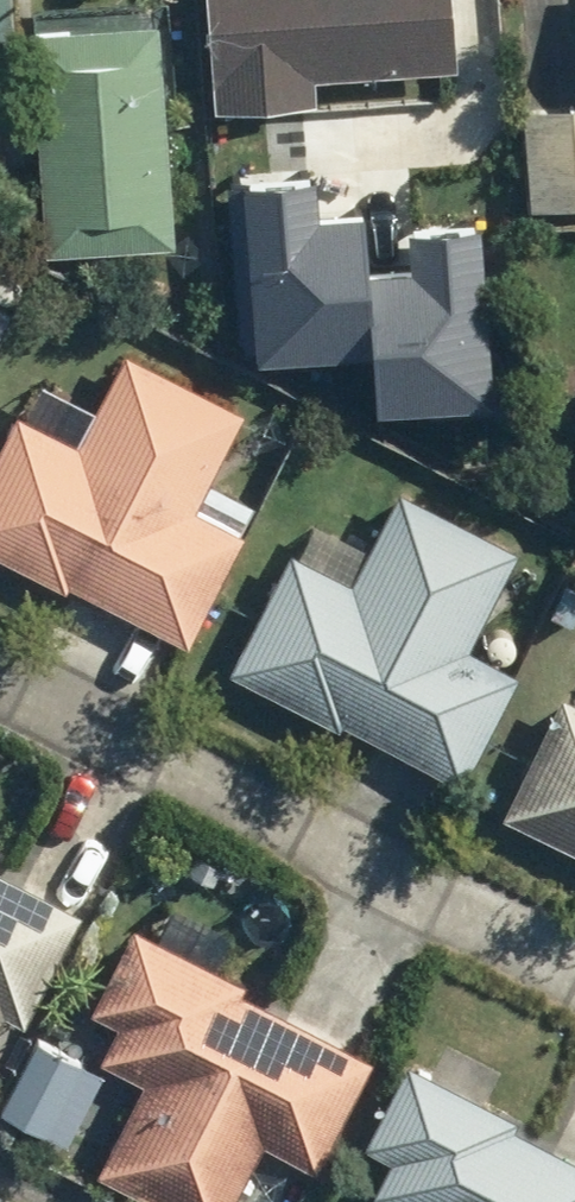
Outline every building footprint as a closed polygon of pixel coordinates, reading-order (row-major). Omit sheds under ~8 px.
[(24,49),(36,253),(171,245),(158,12),(14,20),(12,0),(0,0),(0,46),(24,44),(24,49)] [(472,80),(466,0),(218,0),(228,124),(326,117),(324,89),(472,80)] [(513,107),(521,220),(574,216),(574,103),(513,107)] [(252,187),(267,366),(377,357),(370,289),(363,220),(322,223),(319,181),(252,187)] [(377,357),(384,418),(502,405),(483,236),(409,244),(413,285),(370,289),(377,357)] [(15,298),(0,292),(0,330),(15,298)] [(246,533),(267,498),(227,475),(207,511),(193,503),(245,412),(126,343),(70,441),(12,408),(0,429),(0,557),(60,591),(65,583),(180,649),(246,533)] [(567,483),(574,487),(574,455),(561,480),(567,483)] [(451,787),(513,675),(533,638),(494,617),(474,653),(464,648),(516,554),(397,488),(365,545),(307,513),(226,672),(333,731),(337,724),(451,787)] [(564,696),(500,811),(574,853),(574,702),(564,696)] [(22,1031),(81,918),(0,877),(0,1020),(22,1031)] [(98,1179),(144,1201),(240,1201),(265,1151),(313,1175),(372,1056),(245,994),(247,989),(219,975),(235,942),(176,913),(162,942),(137,930),(93,1019),(121,1033),(105,1066),(144,1085),(98,1179)] [(507,1125),(511,1118),(400,1061),(358,1143),(387,1158),(369,1194),(384,1201),(574,1201),(574,1160),(507,1125)]
